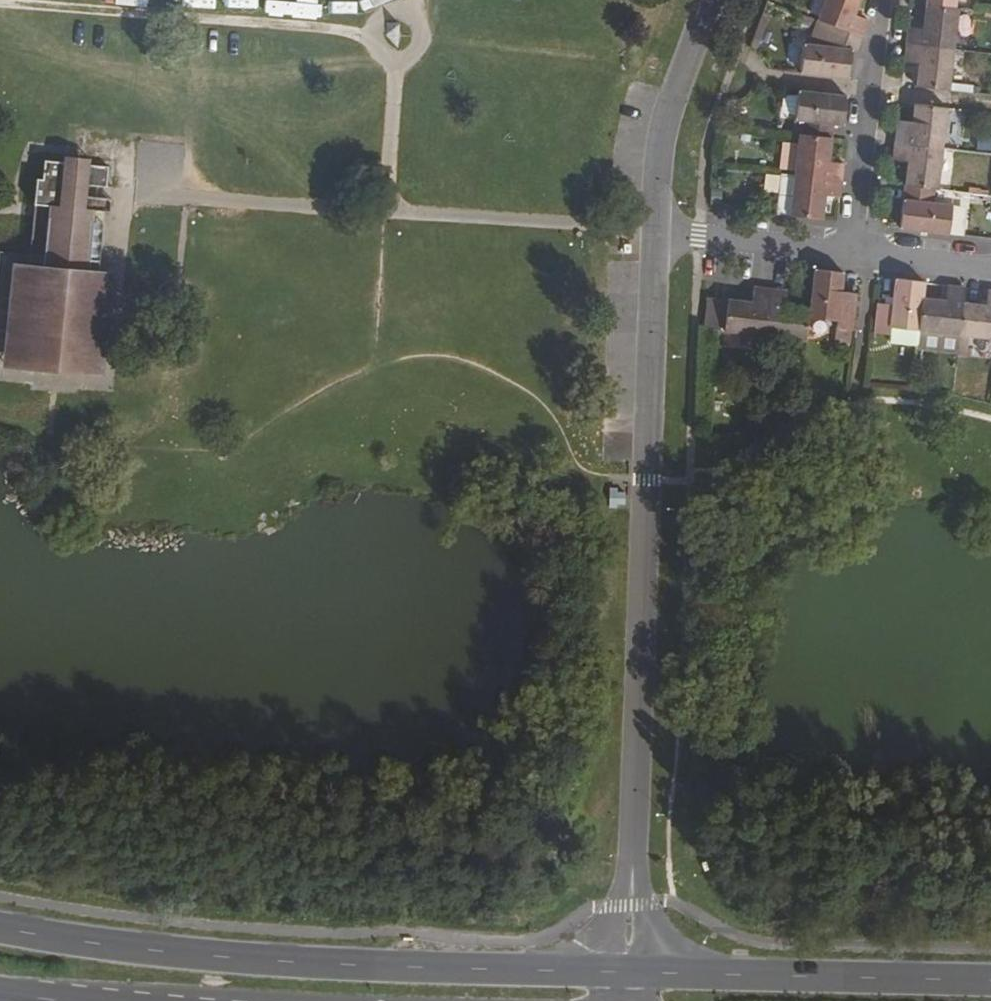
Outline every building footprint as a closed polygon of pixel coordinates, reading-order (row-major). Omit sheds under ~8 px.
[(813,19),(830,25),(859,35),(866,19),(852,13),(857,0),(820,0),(813,19)] [(952,8),(922,4),(919,27),(905,26),(903,43),(950,49),(956,8),(952,8)] [(398,24),(386,24),(385,36),(397,49),(398,24)] [(859,35),(830,25),(823,44),(801,42),(797,72),(846,77),(850,49),(854,50),(859,35)] [(950,49),(903,43),(901,59),(915,62),(912,85),(945,89),(950,49)] [(844,95),(795,89),(790,118),(801,119),(799,133),(827,136),(830,124),(840,125),(844,95)] [(943,108),(910,104),(907,127),(893,126),(890,142),(938,148),(943,108)] [(799,133),(795,132),(790,173),(838,178),(841,162),(825,159),(827,136),(799,133)] [(790,168),(791,142),(781,141),(779,168),(790,168)] [(938,148),(890,142),(888,159),(903,161),(901,185),(930,188),(933,189),(938,148)] [(64,162),(44,161),(42,180),(36,179),(34,205),(49,206),(48,218),(44,256),(40,294),(95,299),(98,273),(99,260),(90,259),(94,223),(95,211),(110,213),(111,199),(86,196),(87,185),(106,188),(108,167),(88,165),(88,168),(84,168),(84,164),(68,162),(68,166),(64,165),(64,162)] [(786,213),(790,173),(777,171),(773,212),(786,213)] [(836,196),(838,178),(790,173),(786,213),(817,217),(821,194),(836,196)] [(930,188),(901,185),(896,227),(944,233),(947,204),(930,200),(930,188)] [(719,202),(720,188),(711,188),(710,201),(719,202)] [(48,218),(39,217),(35,256),(44,256),(48,218)] [(102,223),(94,223),(90,259),(99,260),(102,223)] [(95,299),(40,294),(43,267),(15,265),(6,366),(99,375),(110,274),(98,273),(95,299)] [(839,271),(811,268),(806,306),(805,316),(833,320),(832,327),(846,328),(850,299),(836,297),(839,271)] [(920,281),(892,277),(887,303),(873,301),(869,331),(884,332),(885,326),(914,330),(918,295),(920,281)] [(940,298),(918,295),(914,330),(954,334),(959,301),(960,287),(942,285),(940,298)] [(760,334),(766,287),(749,286),(746,300),(722,297),(722,298),(706,297),(705,328),(719,329),(719,330),(760,334)] [(783,290),(766,287),(760,334),(802,339),(805,316),(806,306),(782,304),(783,290)] [(959,301),(954,334),(990,339),(990,290),(983,290),(981,303),(959,301)] [(912,343),(914,330),(885,326),(884,332),(883,339),(912,343)] [(952,348),(954,334),(914,330),(912,343),(912,344),(952,348)] [(617,489),(609,488),(608,507),(617,508),(617,504),(624,504),(624,493),(617,492),(617,489)]
